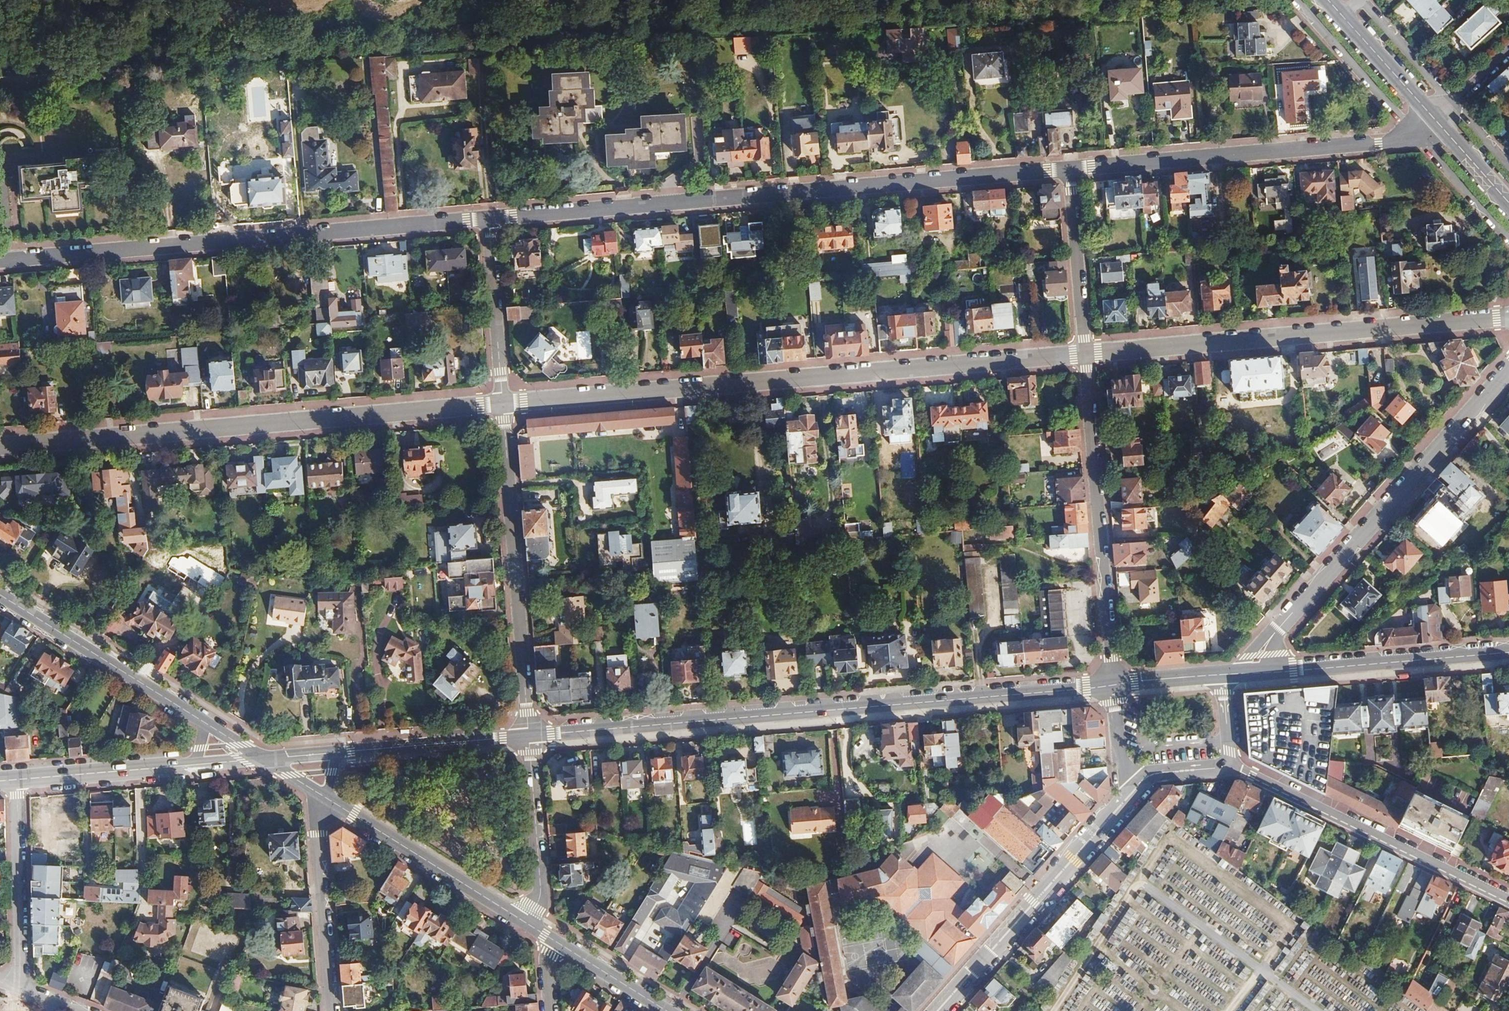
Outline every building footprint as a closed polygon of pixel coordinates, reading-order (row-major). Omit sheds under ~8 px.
[(1425,21),(1439,8),(1434,2),(1435,1),(1434,0),(1407,0),(1425,21)] [(1490,0),(1489,0),(1453,31),(1461,40),(1459,43),(1462,45),(1465,45),(1470,50),(1483,38),(1487,39),(1492,35),(1492,30),(1500,23),(1496,18),(1501,12),(1490,0)] [(1450,21),(1439,8),(1425,21),(1436,33),(1450,21)] [(1258,22),(1233,23),(1235,40),(1241,39),(1259,38),(1258,22)] [(923,28),(886,30),(887,52),(902,51),(902,62),(925,60),(925,50),(924,36),(923,28)] [(960,30),(949,30),(951,56),(962,55),(960,30)] [(749,37),(733,38),(734,55),(750,54),(749,37)] [(1242,56),(1267,55),(1265,38),(1259,38),(1241,39),(1235,40),(1230,40),(1232,57),(1242,56)] [(1003,52),(973,55),(975,80),(1005,77),(1003,52)] [(388,56),(384,56),(386,78),(396,78),(394,58),(388,59),(388,56)] [(484,57),(468,59),(468,73),(485,71),(484,57)] [(1484,87),(1491,96),(1508,80),(1508,65),(1484,87)] [(1141,68),(1110,71),(1112,104),(1128,103),(1127,93),(1142,91),(1141,68)] [(1318,70),(1283,73),(1287,123),(1306,121),(1304,90),(1319,89),(1318,70)] [(461,71),(419,74),(420,100),(441,99),(441,94),(447,94),(447,98),(463,97),(461,71)] [(419,74),(409,75),(410,101),(420,100),(419,74)] [(1261,74),(1230,76),(1231,100),(1262,98),(1261,74)] [(553,109),(543,110),(543,118),(535,119),(535,138),(544,138),(544,141),(577,139),(576,121),(584,120),(584,123),(602,122),(602,106),(592,107),(591,90),(588,91),(586,75),(556,77),(557,93),(552,93),(553,109)] [(1189,82),(1155,84),(1157,110),(1172,108),(1173,118),(1192,116),(1189,82)] [(386,88),(376,89),(384,181),(395,180),(386,88)] [(790,105),(783,106),(784,118),(792,118),(790,105)] [(1071,110),(1045,112),(1047,135),(1046,136),(1039,136),(1041,156),(1060,154),(1057,126),(1073,124),(1071,110)] [(878,122),(867,123),(870,147),(879,147),(880,150),(894,148),(891,121),(890,121),(889,111),(877,112),(878,122)] [(1021,112),(1013,113),(1015,134),(1030,133),(1028,112),(1021,112)] [(185,123),(160,125),(162,149),(198,146),(195,115),(184,116),(185,123)] [(628,138),(609,139),(611,164),(630,163),(630,167),(655,165),(654,151),(686,149),(684,118),(643,121),(643,132),(628,134),(628,138)] [(795,136),(794,136),(794,138),(790,139),(791,144),(794,144),(795,155),(819,153),(816,118),(793,119),(795,136)] [(292,121),(280,122),(283,158),(295,157),(292,121)] [(835,126),(834,128),(835,142),(839,141),(840,152),(848,151),(849,152),(860,151),(860,148),(870,147),(867,123),(857,124),(857,128),(841,130),(841,127),(839,125),(835,126)] [(302,146),(303,146),(307,193),(316,192),(316,190),(323,189),(324,189),(333,189),(333,193),(358,191),(356,174),(353,174),(352,172),(344,173),(344,175),(336,175),(336,174),(333,171),(327,171),(325,143),(318,144),(317,128),(304,129),(301,134),(302,146)] [(715,142),(712,142),(713,157),(727,156),(726,151),(731,150),(732,161),(745,160),(769,158),(767,139),(763,140),(762,129),(725,131),(725,136),(715,137),(715,142)] [(465,152),(455,153),(456,172),(476,171),(475,159),(478,159),(478,143),(465,143),(465,152)] [(958,146),(958,149),(958,155),(959,163),(971,162),(970,145),(958,146)] [(1028,147),(1016,148),(1017,158),(1029,157),(1028,147)] [(68,166),(24,169),(25,198),(54,197),(55,212),(83,210),(81,184),(98,183),(97,159),(67,161),(68,166)] [(1363,170),(1347,171),(1348,187),(1357,186),(1367,195),(1367,200),(1383,199),(1382,194),(1384,193),(1386,190),(1386,185),(1383,182),(1379,181),(1377,183),(1363,170)] [(1347,171),(1339,172),(1341,193),(1344,192),(1345,197),(1349,196),(1348,187),(1347,171)] [(1207,172),(1187,174),(1189,196),(1201,195),(1202,199),(1196,200),(1196,205),(1189,206),(1190,217),(1211,215),(1210,203),(1207,204),(1206,185),(1209,184),(1207,172)] [(1334,173),(1302,175),(1303,194),(1319,193),(1320,204),(1336,202),(1334,173)] [(1176,186),(1170,187),(1171,203),(1189,202),(1189,196),(1187,174),(1175,175),(1176,186)] [(1267,203),(1276,203),(1276,209),(1277,209),(1284,209),(1284,211),(1284,219),(1274,220),(1275,231),(1284,231),(1285,234),(1293,234),(1292,219),(1290,219),(1290,213),(1288,213),(1288,210),(1291,209),(1290,194),(1287,195),(1287,192),(1289,191),(1289,184),(1287,184),(1287,176),(1280,176),(1280,178),(1266,179),(1266,182),(1257,182),(1258,197),(1266,197),(1267,203)] [(1110,188),(1107,188),(1108,208),(1143,205),(1142,184),(1141,177),(1109,180),(1110,188)] [(235,184),(231,188),(232,204),(236,206),(250,205),(250,208),(262,207),(265,210),(271,210),(275,205),(286,204),(284,178),(248,181),(248,183),(235,184)] [(1158,183),(1142,184),(1143,205),(1144,213),(1153,212),(1152,205),(1159,205),(1158,183)] [(1043,189),(1039,189),(1042,218),(1046,221),(1058,220),(1061,216),(1058,184),(1042,186),(1043,189)] [(1005,189),(988,190),(989,209),(990,209),(1007,207),(1005,189)] [(988,190),(972,192),(973,210),(989,209),(988,190)] [(1344,192),(1341,193),(1342,211),(1352,210),(1351,196),(1349,196),(1345,197),(1344,192)] [(949,206),(924,208),(925,230),(951,228),(949,206)] [(850,208),(840,209),(840,217),(851,216),(850,208)] [(874,214),(873,217),(873,219),(874,220),(875,222),(873,222),(874,237),(902,235),(900,210),(883,211),(883,214),(882,213),(880,212),(878,212),(876,213),(874,214)] [(719,223),(698,225),(700,246),(721,244),(719,223)] [(749,231),(729,233),(729,236),(730,238),(730,243),(730,248),(737,247),(737,251),(754,249),(754,240),(762,240),(762,224),(748,225),(749,231)] [(852,225),(815,228),(817,250),(853,247),(852,225)] [(1429,237),(1426,237),(1426,249),(1457,246),(1459,244),(1458,236),(1457,235),(1451,235),(1451,225),(1428,227),(1429,237)] [(677,227),(662,228),(663,248),(664,253),(694,250),(693,235),(678,237),(677,227)] [(662,228),(633,231),(635,254),(653,252),(652,249),(663,248),(662,228)] [(606,236),(592,237),(592,240),(593,244),(593,257),(618,254),(616,232),(606,233),(606,236)] [(1390,243),(1390,245),(1382,246),(1383,255),(1403,254),(1402,244),(1401,244),(1401,239),(1392,240),(1392,243),(1390,243)] [(593,244),(592,240),(584,240),(584,255),(593,254),(593,244)] [(517,247),(515,249),(516,267),(521,266),(521,269),(528,268),(528,266),(541,265),(539,242),(524,243),(524,246),(517,247)] [(465,249),(427,253),(429,272),(466,269),(465,249)] [(979,249),(967,250),(968,260),(969,269),(980,267),(980,262),(979,249)] [(1193,250),(1185,250),(1186,265),(1194,265),(1193,250)] [(406,254),(406,256),(407,268),(416,267),(415,253),(406,254)] [(224,256),(215,256),(216,273),(226,272),(224,256)] [(375,259),(362,259),(364,276),(376,275),(376,277),(393,276),(393,274),(408,273),(407,268),(406,256),(392,258),(392,256),(375,257),(375,259)] [(1383,257),(1385,288),(1394,287),(1395,292),(1407,291),(1406,287),(1417,286),(1416,276),(1423,275),(1422,263),(1405,264),(1405,262),(1396,263),(1396,256),(1383,257)] [(192,258),(170,260),(173,300),(173,304),(186,303),(184,281),(193,280),(192,258)] [(988,261),(980,262),(980,267),(988,267),(994,266),(993,258),(988,258),(988,261)] [(325,260),(312,262),(316,299),(328,297),(325,260)] [(968,260),(954,261),(955,270),(969,269),(968,260)] [(1050,272),(1046,272),(1047,289),(1048,296),(1056,295),(1057,295),(1057,297),(1057,298),(1058,299),(1059,300),(1066,300),(1066,299),(1068,297),(1065,260),(1049,261),(1050,267),(1050,272)] [(893,261),(862,264),(863,278),(873,277),(900,275),(910,274),(909,262),(893,264),(893,261)] [(1122,263),(1100,264),(1102,283),(1123,281),(1122,263)] [(1279,266),(1280,284),(1282,304),(1294,303),(1294,301),(1305,300),(1303,270),(1287,272),(1286,265),(1279,266)] [(1376,272),(1362,272),(1364,302),(1378,300),(1376,272)] [(150,279),(120,281),(122,304),(152,302),(150,279)] [(1228,280),(1202,282),(1204,311),(1221,309),(1221,304),(1230,303),(1228,280)] [(815,282),(808,282),(810,295),(818,295),(817,282),(815,282)] [(1163,282),(1146,284),(1149,317),(1166,316),(1164,294),(1163,282)] [(1280,284),(1255,286),(1257,308),(1266,307),(1266,306),(1282,304),(1280,284)] [(628,286),(620,286),(621,298),(629,298),(628,286)] [(16,315),(14,287),(0,289),(0,316),(16,315)] [(82,289),(56,292),(60,337),(86,335),(82,289)] [(551,289),(543,290),(545,305),(552,304),(551,289)] [(734,289),(724,290),(726,315),(736,314),(734,289)] [(1189,292),(1164,294),(1166,316),(1179,315),(1179,311),(1191,310),(1189,292)] [(330,311),(331,323),(331,328),(363,325),(361,301),(352,302),(354,317),(339,317),(337,299),(329,300),(330,311)] [(913,300),(913,306),(916,335),(935,333),(933,313),(918,314),(917,300),(913,300)] [(1123,301),(1104,302),(1106,321),(1125,319),(1123,301)] [(992,305),(992,309),(994,327),(994,328),(1013,327),(1011,303),(992,305)] [(540,305),(507,308),(508,320),(521,319),(520,318),(534,317),(534,310),(541,310),(540,305)] [(641,310),(630,310),(631,330),(656,328),(655,306),(641,307),(641,310)] [(896,316),(888,316),(889,337),(916,335),(913,306),(899,307),(895,311),(896,316)] [(992,309),(967,311),(969,331),(980,330),(980,329),(994,327),(992,309)] [(322,311),(317,318),(317,324),(331,323),(330,311),(322,311)] [(411,313),(405,314),(406,329),(428,327),(427,312),(411,313)] [(331,323),(317,324),(318,337),(332,335),(332,334),(331,328),(331,323)] [(882,324),(877,325),(879,340),(887,339),(886,327),(882,324)] [(844,326),(845,333),(846,356),(867,354),(865,325),(844,326)] [(781,327),(784,361),(804,360),(805,359),(803,338),(801,338),(800,326),(781,327)] [(825,336),(827,357),(846,356),(845,333),(843,334),(842,326),(825,328),(826,336),(825,336)] [(784,361),(781,327),(765,329),(766,331),(755,332),(756,342),(760,342),(761,363),(784,361)] [(540,334),(525,349),(543,366),(542,368),(543,369),(542,371),(542,373),(550,380),(551,379),(553,378),(554,379),(560,373),(561,374),(565,373),(567,371),(567,367),(564,365),(561,365),(560,366),(551,359),(559,351),(555,347),(548,341),(540,334)] [(700,334),(679,336),(681,357),(702,355),(702,352),(700,334)] [(963,335),(954,335),(955,346),(964,346),(963,335)] [(551,337),(548,341),(555,347),(557,344),(551,337)] [(1444,355),(1438,359),(1446,376),(1453,373),(1457,382),(1469,386),(1477,376),(1472,366),(1474,365),(1467,349),(1464,350),(1460,340),(1419,344),(1421,350),(1429,347),(1433,354),(1436,356),(1442,353),(1444,355)] [(712,351),(702,352),(702,355),(703,368),(714,367),(714,363),(723,362),(721,341),(711,341),(712,351)] [(109,343),(97,344),(98,354),(110,353),(109,343)] [(0,346),(0,365),(21,363),(21,362),(20,351),(19,344),(0,346)] [(161,377),(149,379),(151,401),(182,399),(181,387),(200,386),(200,379),(197,348),(182,349),(184,370),(186,370),(186,376),(169,378),(169,373),(160,374),(161,377)] [(1366,348),(1358,349),(1359,363),(1367,362),(1366,348)] [(383,379),(403,378),(401,359),(400,349),(390,350),(391,360),(381,361),(383,379)] [(294,369),(299,369),(301,386),(312,386),(312,384),(322,384),(322,385),(333,384),(331,361),(305,362),(304,351),(292,351),(294,369)] [(361,351),(341,352),(342,373),(362,372),(361,351)] [(1316,352),(1299,354),(1301,377),(1325,376),(1325,370),(1326,370),(1327,369),(1327,361),(1325,359),(1323,359),(1323,356),(1316,356),(1316,352)] [(1223,368),(1221,370),(1222,380),(1225,382),(1231,382),(1231,393),(1283,388),(1280,355),(1229,359),(1230,368),(1223,368)] [(426,371),(424,371),(425,381),(434,380),(434,379),(443,378),(443,383),(455,382),(453,356),(439,357),(440,358),(425,359),(426,371)] [(1392,359),(1384,359),(1385,373),(1391,372),(1393,372),(1392,359)] [(209,378),(200,379),(200,386),(201,405),(212,404),(211,392),(236,390),(233,361),(208,363),(209,378)] [(1209,361),(1193,362),(1195,384),(1210,383),(1209,361)] [(1169,364),(1162,365),(1164,388),(1164,396),(1171,395),(1171,397),(1191,396),(1189,375),(1170,376),(1169,364)] [(1162,365),(1153,366),(1155,389),(1164,388),(1162,365)] [(273,370),(254,372),(256,393),(265,392),(265,391),(275,390),(273,370)] [(1128,380),(1113,381),(1114,388),(1106,389),(1108,407),(1140,404),(1138,376),(1127,376),(1128,380)] [(1017,388),(1017,395),(1012,396),(1012,390),(1000,391),(1002,408),(1007,407),(1007,404),(1023,403),(1023,404),(1037,403),(1035,377),(1013,379),(1014,388),(1017,388)] [(1386,386),(1369,387),(1370,397),(1371,405),(1375,409),(1387,396),(1386,386)] [(53,388),(29,390),(31,411),(44,410),(44,412),(56,411),(53,388)] [(247,391),(238,391),(240,406),(249,406),(247,391)] [(1399,394),(1387,407),(1402,420),(1414,407),(1399,394)] [(1370,397),(1357,404),(1361,411),(1371,405),(1370,397)] [(772,409),(764,410),(766,427),(781,426),(781,432),(787,432),(785,411),(784,399),(776,399),(777,404),(771,404),(772,409)] [(896,408),(885,409),(887,434),(912,432),(909,401),(895,402),(896,408)] [(972,408),(959,410),(961,432),(962,441),(962,442),(988,440),(985,405),(972,405),(972,408)] [(695,406),(685,407),(687,423),(697,422),(695,406)] [(945,407),(932,409),(934,434),(961,432),(959,410),(945,410),(945,407)] [(574,416),(529,420),(528,422),(529,438),(576,433),(675,424),(674,408),(574,416)] [(785,411),(787,432),(788,442),(796,441),(797,452),(788,453),(789,465),(816,462),(815,436),(817,436),(817,424),(814,424),(813,417),(794,418),(793,410),(785,411)] [(1354,433),(1355,434),(1376,452),(1383,443),(1380,439),(1386,431),(1369,416),(1354,433)] [(838,440),(841,439),(842,447),(839,448),(840,459),(846,458),(847,460),(858,459),(854,417),(842,417),(843,419),(836,419),(838,440)] [(1500,426),(1508,434),(1508,417),(1500,426)] [(1343,422),(1335,427),(1344,436),(1349,440),(1355,434),(1354,433),(1343,422)] [(1335,427),(1321,436),(1327,446),(1344,436),(1335,427)] [(1049,441),(1055,441),(1056,442),(1054,443),(1054,452),(1081,450),(1079,429),(1048,432),(1049,441)] [(1124,448),(1125,465),(1144,464),(1142,445),(1141,445),(1140,437),(1124,439),(1125,448),(1124,448)] [(680,488),(678,488),(682,538),(695,537),(688,438),(676,439),(680,488)] [(1200,442),(1191,443),(1192,460),(1202,459),(1200,442)] [(531,446),(519,446),(522,480),(533,479),(531,446)] [(421,451),(405,452),(406,472),(409,472),(410,477),(421,476),(421,472),(422,472),(423,475),(434,474),(437,469),(435,450),(432,447),(420,448),(421,451)] [(385,451),(355,453),(357,474),(386,472),(385,451)] [(274,475),(264,475),(265,488),(291,486),(292,496),(303,495),(300,458),(273,461),(274,475)] [(342,462),(307,465),(309,487),(344,484),(342,462)] [(1424,492),(1430,498),(1421,508),(1426,512),(1419,520),(1423,524),(1422,525),(1439,540),(1447,532),(1452,536),(1470,516),(1465,512),(1481,495),(1471,486),(1473,483),(1451,462),(1438,476),(1442,480),(1448,486),(1446,489),(1440,483),(1435,479),(1424,492)] [(156,472),(142,473),(145,511),(154,510),(153,498),(158,498),(161,497),(164,494),(164,490),(173,489),(173,484),(183,483),(183,489),(187,493),(200,492),(201,495),(213,494),(211,468),(204,469),(203,465),(189,466),(189,467),(172,468),(172,466),(168,464),(165,464),(161,468),(161,469),(156,470),(156,472)] [(255,465),(228,467),(230,488),(256,485),(255,465)] [(1021,465),(1007,465),(1008,474),(1020,473),(1022,473),(1021,465)] [(127,470),(96,473),(98,489),(107,489),(108,498),(116,498),(115,483),(124,482),(123,478),(127,477),(127,470)] [(1349,489),(1331,472),(1314,490),(1333,507),(1349,489)] [(19,484),(20,496),(26,496),(33,501),(40,492),(55,491),(69,501),(76,492),(72,489),(76,484),(64,473),(62,475),(61,475),(58,473),(6,477),(3,481),(3,486),(0,491),(0,495),(7,500),(14,489),(14,485),(19,484)] [(1020,473),(1008,474),(1008,481),(1021,480),(1020,473)] [(124,482),(115,483),(116,498),(119,497),(119,505),(125,505),(126,514),(130,513),(127,477),(123,478),(124,482)] [(636,478),(593,482),(594,496),(591,496),(591,511),(612,509),(612,495),(638,493),(636,478)] [(1140,478),(1121,479),(1123,503),(1142,501),(1140,478)] [(1442,480),(1440,483),(1446,489),(1448,486),(1442,480)] [(1083,481),(1063,483),(1064,504),(1085,503),(1083,481)] [(1242,481),(1228,489),(1237,496),(1232,502),(1239,508),(1254,492),(1242,481)] [(727,496),(725,496),(728,524),(760,521),(757,494),(739,495),(738,493),(727,493),(727,496)] [(1206,501),(1212,507),(1205,514),(1201,519),(1209,526),(1231,501),(1221,493),(1206,501)] [(498,499),(483,500),(483,509),(499,508),(498,499)] [(1306,508),(1308,509),(1290,529),(1318,555),(1344,526),(1316,500),(1315,501),(1313,499),(1310,499),(1305,504),(1306,508)] [(1356,526),(1372,507),(1366,501),(1349,520),(1356,526)] [(1085,503),(1064,504),(1066,521),(1063,522),(1064,524),(1065,535),(1088,533),(1085,503)] [(1124,509),(1121,509),(1122,527),(1145,526),(1143,507),(1124,509)] [(1205,514),(1198,508),(1197,516),(1201,519),(1205,514)] [(545,509),(524,511),(527,561),(544,559),(549,555),(545,509)] [(134,521),(121,522),(122,540),(125,540),(126,544),(145,556),(149,550),(145,512),(136,513),(137,526),(135,526),(134,521)] [(126,514),(120,514),(121,522),(134,521),(135,526),(137,526),(136,513),(130,513),(126,514)] [(0,523),(0,540),(5,543),(7,541),(14,545),(15,544),(29,521),(16,517),(9,529),(0,523)] [(926,520),(917,521),(918,534),(927,533),(926,520)] [(33,523),(29,521),(15,544),(23,549),(33,533),(30,531),(33,526),(32,525),(33,523)] [(859,523),(846,524),(846,532),(860,531),(859,523)] [(890,523),(882,524),(883,537),(886,536),(891,536),(890,523)] [(1065,535),(1064,524),(1051,525),(1052,536),(1065,535)] [(450,533),(435,534),(438,563),(468,561),(467,549),(477,548),(475,536),(477,533),(477,528),(474,525),(450,526),(450,533)] [(987,533),(993,533),(994,536),(999,536),(999,537),(1013,536),(1012,526),(987,528),(987,533)] [(969,529),(963,530),(964,544),(981,543),(980,528),(969,529)] [(873,530),(863,531),(863,538),(868,538),(873,538),(873,530)] [(963,543),(962,531),(951,531),(952,544),(963,543)] [(618,533),(598,535),(600,568),(616,566),(615,561),(623,560),(624,570),(634,569),(632,557),(643,556),(641,543),(631,544),(631,537),(618,538),(618,533)] [(795,533),(780,534),(781,546),(796,544),(795,533)] [(1048,539),(1044,539),(1045,551),(1089,548),(1088,533),(1065,535),(1052,536),(1048,536),(1048,539)] [(58,546),(59,547),(54,557),(68,566),(68,568),(79,575),(93,551),(81,544),(81,545),(64,535),(58,546)] [(1177,542),(1179,545),(1169,554),(1176,567),(1193,552),(1194,544),(1186,535),(1177,542)] [(1420,554),(1405,540),(1385,562),(1393,569),(1400,560),(1408,567),(1420,554)] [(695,541),(651,545),(653,576),(660,584),(672,583),(688,581),(698,580),(698,569),(696,553),(695,541)] [(1144,541),(1113,544),(1115,565),(1146,562),(1144,541)] [(1194,542),(1194,544),(1193,552),(1204,563),(1210,556),(1194,542)] [(981,543),(964,544),(965,557),(980,556),(986,556),(985,543),(981,543)] [(711,552),(696,553),(698,569),(713,567),(711,552)] [(1014,553),(999,555),(1004,616),(1020,614),(1017,586),(1014,553)] [(1289,570),(1273,555),(1260,570),(1276,585),(1289,570)] [(980,556),(965,557),(970,618),(985,617),(980,556)] [(495,573),(494,559),(468,561),(438,563),(439,580),(447,579),(450,612),(469,610),(469,609),(478,608),(478,609),(483,609),(483,612),(498,611),(497,598),(495,598),(492,573),(495,573)] [(1157,569),(1129,571),(1131,587),(1139,586),(1141,601),(1159,599),(1157,569)] [(186,572),(186,580),(172,602),(179,607),(177,610),(180,614),(181,612),(185,606),(202,616),(231,570),(186,572)] [(1276,585),(1260,570),(1246,585),(1263,600),(1276,585)] [(258,577),(244,573),(241,584),(256,587),(258,577)] [(1468,576),(1443,578),(1444,590),(1447,589),(1448,600),(1470,598),(1468,576)] [(403,578),(385,579),(386,590),(404,589),(403,578)] [(1379,594),(1363,580),(1341,604),(1358,618),(1379,594)] [(1482,584),(1484,612),(1508,610),(1508,583),(1508,582),(1482,584)] [(1062,590),(1039,592),(1042,640),(1067,638),(1062,590)] [(133,615),(127,618),(127,622),(128,623),(134,623),(154,636),(155,634),(160,637),(163,633),(170,638),(178,625),(175,622),(180,614),(177,610),(179,607),(172,602),(154,591),(148,602),(140,604),(133,614),(133,615)] [(556,611),(558,611),(560,630),(561,643),(567,643),(577,642),(575,625),(585,624),(583,609),(582,608),(586,604),(583,601),(582,594),(555,596),(556,611)] [(307,601),(276,597),(273,619),(292,622),(292,623),(304,625),(307,601)] [(1238,604),(1246,611),(1245,615),(1256,625),(1264,616),(1243,597),(1238,604)] [(317,616),(325,616),(325,628),(334,628),(334,641),(353,640),(352,610),(342,610),(342,601),(316,602),(317,616)] [(352,601),(342,601),(342,610),(352,610),(352,601)] [(1379,630),(1376,631),(1375,632),(1374,634),(1374,636),(1374,645),(1441,640),(1437,607),(1432,603),(1409,606),(1411,627),(1379,630)] [(639,608),(636,608),(638,633),(658,631),(656,606),(639,608)] [(181,612),(180,614),(175,622),(178,625),(180,626),(187,616),(181,612)] [(1199,617),(1180,619),(1181,628),(1182,639),(1183,652),(1202,650),(1200,626),(1206,626),(1208,623),(1208,619),(1205,617),(1200,618),(1199,617)] [(1180,619),(1161,621),(1162,630),(1181,628),(1180,619)] [(6,632),(0,641),(11,648),(10,649),(20,655),(28,642),(24,639),(28,632),(12,622),(6,632)] [(603,628),(594,629),(594,641),(595,640),(603,640),(603,628)] [(386,645),(390,649),(383,656),(394,666),(401,658),(406,663),(408,682),(423,681),(421,653),(417,650),(421,646),(410,637),(406,641),(397,632),(386,645)] [(830,641),(812,643),(813,666),(831,664),(831,662),(835,662),(836,671),(858,669),(856,645),(855,634),(829,636),(830,641)] [(1022,638),(1022,641),(1024,663),(1043,662),(1041,640),(1026,641),(1025,637),(1022,638)] [(1042,640),(1041,640),(1043,662),(1069,660),(1067,638),(1042,640)] [(961,639),(932,641),(934,664),(949,663),(949,667),(963,666),(961,639)] [(1182,639),(1156,641),(1157,664),(1183,662),(1183,652),(1182,639)] [(184,653),(186,654),(182,660),(188,664),(187,666),(202,675),(215,653),(194,640),(190,647),(188,646),(184,653)] [(603,640),(595,640),(597,654),(604,653),(603,640)] [(870,652),(874,652),(876,672),(895,671),(894,666),(907,666),(905,641),(869,644),(870,652)] [(1022,641),(997,643),(999,665),(1024,663),(1022,641)] [(812,643),(805,644),(807,666),(813,666),(812,643)] [(555,644),(534,646),(535,663),(557,662),(555,644)] [(861,644),(856,645),(858,669),(859,673),(868,672),(865,647),(862,647),(861,644)] [(972,645),(963,646),(964,658),(973,658),(972,645)] [(449,665),(451,666),(435,685),(453,701),(460,692),(461,693),(480,671),(467,659),(466,660),(454,650),(448,657),(452,660),(449,665)] [(745,650),(720,652),(723,676),(735,675),(735,673),(745,672),(745,667),(746,667),(745,650)] [(155,666),(166,673),(176,657),(165,651),(155,666)] [(794,651),(768,653),(770,678),(782,677),(782,673),(796,672),(794,651)] [(51,657),(46,654),(37,668),(65,685),(74,671),(69,668),(70,666),(53,655),(51,657)] [(697,660),(673,661),(674,682),(699,680),(697,660)] [(557,662),(535,663),(536,670),(557,669),(557,662)] [(301,666),(287,667),(290,696),(303,695),(303,693),(309,693),(307,668),(301,669),(301,666)] [(324,667),(307,668),(309,693),(327,691),(326,688),(340,687),(338,669),(325,670),(324,667)] [(627,667),(608,669),(610,691),(621,690),(621,687),(629,687),(627,667)] [(557,669),(536,670),(537,693),(544,693),(544,698),(548,698),(548,703),(550,703),(550,705),(562,704),(562,702),(572,701),(570,677),(570,676),(558,677),(557,669)] [(573,677),(570,677),(572,701),(583,700),(583,702),(590,702),(592,699),(590,672),(589,672),(580,673),(580,676),(573,677)] [(649,673),(637,674),(638,689),(650,688),(649,673)] [(1489,673),(1481,674),(1482,686),(1490,685),(1489,673)] [(1449,677),(1424,679),(1426,697),(1426,701),(1452,699),(1449,677)] [(2,695),(10,682),(0,680),(0,695),(2,695)] [(11,682),(10,682),(2,695),(11,697),(18,686),(11,682)] [(1490,685),(1482,686),(1483,699),(1491,698),(1490,685)] [(1338,686),(1245,694),(1249,756),(1324,793),(1328,759),(1332,733),(1335,704),(1338,686)] [(1495,694),(1497,714),(1508,713),(1508,693),(1495,694)] [(0,695),(0,733),(1,733),(2,737),(5,736),(5,737),(13,737),(12,730),(20,729),(18,699),(11,697),(2,695),(0,695)] [(1367,700),(1367,705),(1369,727),(1370,729),(1394,728),(1394,725),(1392,703),(1391,698),(1384,699),(1384,697),(1374,698),(1374,700),(1367,700)] [(1398,699),(1399,702),(1401,724),(1401,727),(1429,725),(1426,701),(1426,697),(1398,699)] [(1399,702),(1392,703),(1394,725),(1401,724),(1399,702)] [(1360,703),(1335,704),(1332,733),(1363,730),(1363,727),(1361,706),(1360,703)] [(121,719),(120,718),(115,736),(128,739),(129,735),(148,741),(154,721),(147,719),(148,715),(139,709),(125,705),(121,719)] [(1367,705),(1361,706),(1363,727),(1369,727),(1367,705)] [(1072,709),(1073,723),(1075,747),(1080,747),(1105,745),(1103,719),(1090,708),(1072,709)] [(1072,709),(1036,713),(1040,751),(1052,750),(1052,743),(1060,742),(1058,725),(1073,723),(1072,709)] [(1025,724),(1017,725),(1019,746),(1026,746),(1027,752),(1040,751),(1036,713),(1024,714),(1025,724)] [(1006,715),(996,716),(997,729),(1007,729),(1006,715)] [(941,721),(943,736),(944,756),(944,758),(956,757),(953,734),(955,734),(954,720),(941,721)] [(924,722),(916,723),(917,738),(925,737),(924,722)] [(916,723),(907,724),(909,741),(918,740),(917,738),(916,723)] [(67,724),(58,725),(60,740),(68,739),(67,732),(67,724)] [(902,724),(881,726),(884,760),(893,759),(893,768),(910,766),(909,757),(905,758),(902,724)] [(77,731),(67,732),(68,739),(78,739),(77,731)] [(763,735),(754,736),(755,753),(765,752),(763,735)] [(771,735),(763,735),(765,752),(765,753),(773,753),(771,735)] [(13,737),(5,737),(7,762),(30,760),(28,736),(13,737)] [(943,736),(925,737),(927,758),(944,756),(943,736)] [(78,739),(68,739),(69,756),(82,755),(81,738),(78,739)] [(1442,742),(1431,743),(1432,759),(1444,758),(1442,742)] [(1075,747),(1052,750),(1055,780),(1070,795),(1076,788),(1079,784),(1079,783),(1080,747),(1075,747)] [(788,755),(784,755),(786,778),(822,775),(820,752),(816,753),(816,751),(814,750),(809,750),(808,751),(808,753),(796,754),(796,753),(788,754),(788,755)] [(1042,774),(1043,789),(1044,790),(1081,822),(1090,812),(1070,795),(1055,780),(1052,750),(1040,751),(1042,774)] [(694,758),(682,758),(684,780),(704,779),(703,759),(694,760),(694,758)] [(640,759),(620,760),(622,782),(622,785),(642,784),(640,759)] [(671,759),(653,761),(654,780),(673,779),(671,759)] [(1343,761),(1328,759),(1324,793),(1332,797),(1341,796),(1346,786),(1340,783),(1343,761)] [(620,760),(603,762),(605,783),(622,782),(620,760)] [(746,761),(721,762),(723,788),(734,788),(734,785),(748,784),(746,761)] [(567,775),(557,776),(558,786),(567,785),(568,788),(588,787),(586,766),(567,767),(567,775)] [(1104,768),(1084,770),(1085,776),(1093,783),(1102,782),(1106,778),(1104,768)] [(1042,774),(1032,775),(1033,793),(1043,789),(1042,774)] [(1504,778),(1489,775),(1468,818),(1474,820),(1482,823),(1504,778)] [(1085,776),(1079,783),(1079,784),(1076,788),(1096,805),(1110,790),(1108,776),(1106,778),(1102,782),(1093,783),(1085,776)] [(1224,803),(1200,790),(1188,816),(1183,826),(1217,852),(1249,785),(1238,779),(1235,780),(1224,803)] [(1386,796),(1382,804),(1354,790),(1349,800),(1353,807),(1396,828),(1397,826),(1414,793),(1418,786),(1403,779),(1393,799),(1386,796)] [(1184,784),(1163,785),(1149,800),(1164,812),(1183,793),(1184,784)] [(1265,793),(1249,785),(1217,852),(1238,869),(1245,855),(1229,843),(1233,836),(1237,838),(1248,815),(1245,814),(1248,807),(1257,812),(1265,793)] [(1354,790),(1346,786),(1341,796),(1332,797),(1353,807),(1349,800),(1354,790)] [(1044,790),(1009,804),(1042,838),(1056,850),(1081,822),(1044,790)] [(973,811),(968,817),(1020,863),(1042,838),(1004,804),(1003,793),(989,795),(973,811)] [(1467,819),(1414,793),(1397,826),(1450,853),(1455,843),(1465,824),(1467,819)] [(207,806),(200,806),(202,826),(226,824),(224,797),(211,798),(212,800),(206,801),(207,806)] [(1274,797),(1257,833),(1270,839),(1268,842),(1286,851),(1288,848),(1309,858),(1326,823),(1274,797)] [(957,808),(948,800),(940,809),(950,818),(958,809),(957,808)] [(1164,812),(1149,800),(1125,827),(1147,846),(1168,815),(1164,812)] [(957,808),(958,809),(968,817),(973,811),(962,801),(957,808)] [(923,805),(923,807),(924,824),(924,826),(938,811),(931,804),(923,805)] [(91,807),(91,814),(92,830),(115,829),(115,828),(114,807),(91,807)] [(131,807),(114,807),(115,828),(131,827),(131,807)] [(812,809),(791,812),(793,833),(837,829),(835,807),(812,809)] [(923,807),(907,808),(909,825),(924,824),(923,807)] [(1188,816),(1179,810),(1173,819),(1183,826),(1188,816)] [(183,813),(159,815),(161,837),(186,836),(183,813)] [(1468,818),(1467,819),(1465,824),(1471,827),(1474,820),(1468,818)] [(744,843),(755,843),(754,821),(743,821),(744,843)] [(549,825),(549,828),(549,835),(567,834),(569,834),(568,824),(549,825)] [(333,833),(330,834),(332,863),(346,861),(346,856),(359,855),(368,842),(344,827),(333,833)] [(1125,827),(1113,841),(1129,854),(1135,846),(1139,850),(1135,854),(1139,858),(1147,846),(1125,827)] [(714,829),(702,829),(704,856),(716,855),(714,829)] [(720,829),(714,829),(716,855),(717,862),(724,864),(720,829)] [(1488,844),(1480,860),(1500,870),(1505,859),(1508,862),(1508,848),(1507,847),(1508,845),(1493,838),(1494,835),(1486,831),(1480,841),(1488,844)] [(298,833),(271,836),(273,860),(300,858),(298,833)] [(569,834),(567,834),(568,856),(588,855),(586,836),(586,833),(569,834)] [(1056,850),(1042,838),(1020,863),(1034,875),(1056,850)] [(687,841),(683,841),(684,853),(691,855),(690,843),(687,841)] [(1320,847),(1309,869),(1320,875),(1314,886),(1337,898),(1343,885),(1353,891),(1364,869),(1353,864),(1359,852),(1336,841),(1331,853),(1320,847)] [(1466,849),(1455,843),(1450,853),(1449,854),(1461,860),(1466,849)] [(1109,845),(1102,853),(1113,862),(1117,857),(1119,854),(1109,845)] [(137,847),(129,847),(130,862),(138,863),(137,847)] [(676,852),(661,848),(660,854),(673,857),(676,852)] [(1402,860),(1382,850),(1369,877),(1389,887),(1402,860)] [(806,886),(809,903),(805,904),(807,913),(811,912),(814,927),(809,928),(811,934),(811,937),(816,936),(829,1006),(841,1004),(842,1010),(877,1010),(871,1006),(867,1010),(862,1005),(866,1001),(863,999),(846,999),(827,907),(876,894),(883,892),(886,903),(888,905),(886,906),(891,910),(892,909),(912,926),(911,928),(916,932),(918,931),(924,936),(943,952),(940,954),(953,966),(953,965),(961,957),(960,956),(958,959),(954,956),(957,953),(953,949),(951,948),(964,933),(965,934),(974,942),(1025,884),(1009,870),(982,901),(977,897),(965,911),(952,900),(948,905),(944,901),(948,896),(958,885),(929,860),(919,871),(895,851),(886,862),(839,874),(840,878),(806,886)] [(612,947),(621,952),(656,901),(666,898),(679,878),(695,882),(676,910),(671,908),(658,910),(653,918),(660,923),(658,925),(665,930),(672,920),(681,925),(679,928),(680,931),(686,935),(694,921),(697,917),(730,865),(724,864),(717,862),(691,855),(684,853),(676,852),(673,857),(612,947)] [(936,852),(929,860),(958,885),(965,877),(936,852)] [(1089,868),(1108,884),(1121,869),(1113,862),(1102,853),(1089,868)] [(1117,857),(1113,862),(1121,869),(1128,875),(1132,869),(1117,857)] [(346,861),(332,863),(333,872),(347,871),(346,861)] [(632,868),(621,861),(616,868),(618,869),(627,875),(632,868)] [(40,863),(31,862),(33,924),(59,926),(60,899),(72,900),(85,900),(85,887),(85,867),(40,865),(40,863)] [(407,867),(399,862),(382,890),(397,900),(407,884),(400,879),(407,867)] [(572,864),(562,864),(563,885),(583,884),(581,863),(572,864)] [(709,925),(734,887),(797,929),(803,919),(795,914),(798,909),(758,883),(764,874),(730,865),(697,917),(706,922),(709,925)] [(1086,872),(1114,896),(1128,875),(1121,869),(1108,884),(1089,868),(1086,872)] [(138,870),(116,870),(117,882),(138,884),(138,870)] [(1418,879),(1410,875),(1403,891),(1410,895),(1418,879)] [(1433,875),(1425,891),(1433,895),(1431,898),(1435,900),(1434,902),(1440,905),(1450,883),(1433,875)] [(175,892),(150,892),(149,904),(160,905),(175,905),(176,901),(189,901),(189,877),(176,877),(175,892)] [(1369,877),(1365,884),(1385,895),(1389,887),(1369,877)] [(801,883),(790,880),(788,887),(804,898),(801,883)] [(124,889),(85,887),(85,900),(139,903),(140,895),(124,894),(124,889)] [(883,892),(876,894),(886,903),(883,892)] [(250,897),(224,895),(223,907),(251,908),(250,897)] [(379,895),(361,896),(362,904),(374,903),(379,895)] [(348,896),(335,897),(336,906),(348,905),(348,896)] [(361,896),(348,896),(348,905),(362,904),(361,896)] [(952,900),(948,896),(944,901),(948,905),(952,900)] [(311,899),(294,898),(293,907),(291,906),(291,910),(312,911),(311,899)] [(566,899),(555,906),(556,913),(570,903),(566,899)] [(405,904),(399,900),(391,912),(397,917),(405,904)] [(603,911),(587,900),(574,920),(590,931),(603,912),(603,911)] [(406,902),(405,904),(397,917),(397,918),(420,932),(422,929),(431,914),(423,908),(422,910),(415,905),(414,907),(406,902)] [(145,924),(140,923),(134,939),(141,942),(146,942),(148,947),(153,948),(159,944),(165,945),(168,942),(170,942),(171,941),(170,939),(177,935),(177,919),(175,919),(175,905),(160,905),(160,919),(162,919),(162,925),(145,924)] [(1495,939),(1504,920),(1507,922),(1508,919),(1508,912),(1499,907),(1486,935),(1495,939)] [(724,908),(718,917),(730,926),(736,917),(724,908)] [(619,922),(603,912),(590,931),(607,942),(619,922)] [(1480,922),(1461,913),(1450,936),(1469,946),(1480,922)] [(440,919),(431,914),(422,929),(440,940),(451,922),(442,916),(440,919)] [(371,917),(349,919),(350,931),(352,931),(353,940),(373,938),(371,917)] [(299,918),(279,920),(280,936),(283,936),(285,955),(305,953),(303,932),(301,933),(299,918)] [(183,948),(192,951),(203,924),(194,921),(183,948)] [(33,943),(43,944),(42,954),(46,955),(46,960),(55,960),(56,955),(57,955),(59,926),(33,924),(33,943)] [(468,953),(494,970),(504,953),(486,941),(489,937),(481,932),(477,937),(461,926),(451,941),(469,952),(468,953)] [(809,926),(801,927),(802,935),(811,934),(809,928),(809,926)] [(1037,927),(1024,942),(1033,950),(1030,954),(1035,959),(1039,959),(1042,956),(1041,952),(1052,940),(1037,927)] [(1085,937),(1077,932),(1069,944),(1077,950),(1085,937)] [(953,949),(965,934),(964,933),(951,948),(953,949)] [(811,934),(802,935),(804,949),(805,949),(813,947),(811,937),(811,934)] [(965,934),(953,949),(957,953),(954,956),(958,959),(960,956),(961,957),(974,942),(965,934)] [(953,966),(940,954),(943,952),(924,936),(919,941),(916,939),(901,955),(918,970),(894,997),(911,1010),(913,1010),(935,985),(953,966)] [(680,943),(676,950),(672,956),(693,970),(706,950),(705,949),(685,937),(680,943)] [(1367,945),(1357,940),(1350,953),(1360,961),(1367,945)] [(657,957),(641,946),(630,963),(657,980),(672,956),(676,950),(666,944),(657,957)] [(813,947),(805,949),(803,955),(816,963),(813,947)] [(1063,957),(1061,955),(1038,984),(1044,989),(1034,1002),(1040,1007),(1073,958),(1066,952),(1063,957)] [(1495,953),(1477,991),(1497,1001),(1508,976),(1508,960),(1495,953)] [(803,955),(777,995),(781,997),(778,1001),(786,1007),(783,1010),(787,1010),(812,973),(817,972),(816,963),(803,955)] [(122,962),(114,959),(108,975),(115,978),(121,965),(122,962)] [(341,965),(342,975),(343,984),(364,983),(371,982),(371,976),(361,977),(360,963),(341,965)] [(694,987),(731,1010),(773,1010),(706,968),(694,987)] [(108,975),(102,973),(91,1002),(104,1007),(112,987),(115,978),(108,975)] [(68,979),(56,974),(51,987),(64,991),(68,979)] [(245,975),(235,974),(229,989),(238,992),(245,975)] [(524,974),(510,975),(512,996),(508,997),(508,1004),(517,1004),(537,1002),(537,994),(526,995),(524,974)] [(970,1003),(980,1010),(989,1010),(995,1003),(999,1006),(1008,1005),(1016,995),(993,976),(984,987),(987,990),(988,988),(994,994),(990,999),(981,990),(970,1003)] [(1448,987),(1454,991),(1460,983),(1454,979),(1448,987)] [(1412,980),(1405,994),(1424,1009),(1431,1001),(1435,996),(1412,980)] [(364,983),(343,984),(345,1006),(366,1005),(364,983)] [(170,986),(160,1010),(202,1010),(206,1000),(170,986)] [(104,1007),(115,1010),(150,1010),(153,1002),(112,987),(104,1007)] [(984,987),(981,990),(990,999),(994,994),(988,988),(987,990),(984,987)] [(281,998),(282,1000),(283,1002),(282,1010),(286,1010),(305,1010),(306,1005),(308,1005),(309,997),(307,997),(308,992),(286,988),(285,993),(284,994),(283,994),(282,995),(281,997),(281,998)] [(596,1000),(589,995),(590,994),(583,990),(582,991),(577,988),(576,990),(575,989),(572,990),(570,993),(571,995),(572,996),(571,998),(576,1001),(572,1008),(576,1010),(589,1010),(596,1000)] [(820,988),(808,990),(810,1000),(812,1010),(824,1009),(820,988)] [(444,996),(433,997),(435,1010),(445,1009),(444,996)] [(498,997),(486,998),(481,1007),(498,1005),(498,997)] [(596,1000),(589,1010),(607,1010),(609,1007),(603,1003),(596,1000)] [(222,1006),(220,1010),(234,1010),(237,1003),(225,1001),(222,1006)] [(620,1001),(616,1008),(621,1010),(624,1010),(627,1005),(620,1001)] [(871,1006),(866,1001),(862,1005),(867,1010),(871,1006)] [(1424,1009),(1426,1010),(1444,1010),(1431,1001),(1424,1009)] [(537,1002),(517,1004),(517,1010),(538,1010),(537,1002)]
